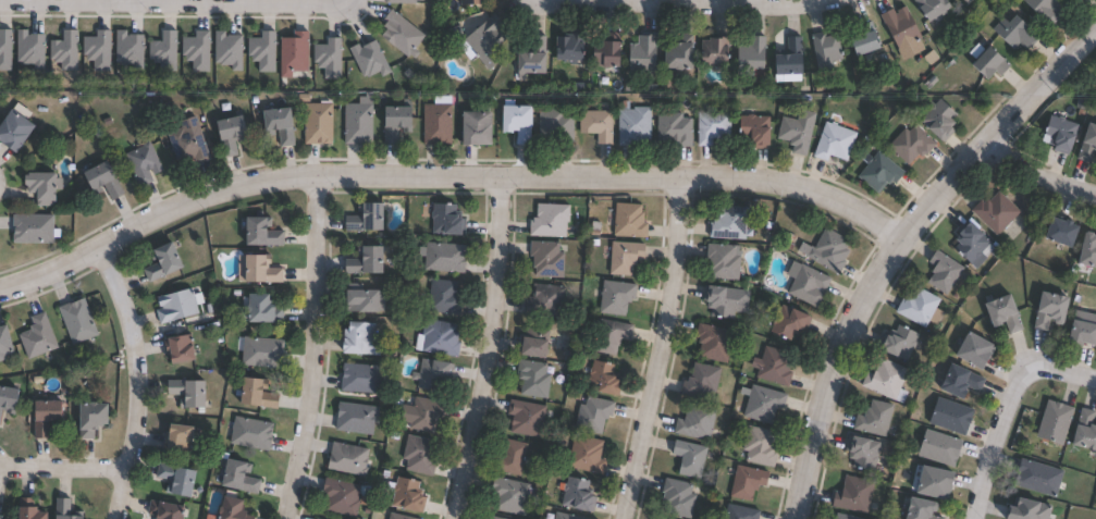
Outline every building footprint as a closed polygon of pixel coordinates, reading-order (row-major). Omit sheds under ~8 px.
[(913,5),(909,0),(940,0),(944,5),(939,9),(943,13),(936,17),(937,18),(931,22),(927,16),(921,21),(911,7),(913,5)] [(1046,27),(1018,0),(1057,0),(1061,4),(1055,11),(1054,10),(1051,11),(1057,15),(1046,27)] [(900,4),(918,37),(895,49),(894,47),(888,50),(886,44),(888,42),(874,14),(887,8),(890,13),(892,12),(891,10),(900,4)] [(415,52),(409,59),(405,54),(403,58),(375,37),(385,24),(380,20),(386,10),(419,36),(412,45),(409,49),(415,52)] [(500,29),(501,30),(503,29),(509,38),(504,42),(506,45),(493,55),(498,63),(489,71),(477,55),(470,61),(458,45),(465,39),(464,39),(495,14),(504,26),(500,29)] [(1010,14),(1026,28),(1035,36),(1024,47),(1023,46),(1021,48),(1015,44),(1011,49),(988,29),(999,17),(1003,21),(1010,14)] [(872,47),(849,55),(841,38),(848,36),(848,33),(854,30),(852,26),(866,21),(870,30),(866,32),(872,47)] [(11,29),(0,29),(0,70),(11,70),(11,29)] [(72,30),(72,71),(58,71),(56,71),(56,63),(49,63),(49,60),(46,60),(46,41),(58,41),(59,30),(72,30)] [(23,32),(23,35),(29,35),(39,35),(39,71),(28,70),(28,64),(16,64),(16,62),(12,62),(12,32),(23,32)] [(104,32),(104,71),(91,71),(88,71),(88,61),(83,60),(83,55),(78,55),(78,38),(91,38),(91,32),(104,32)] [(122,32),(122,36),(128,36),(138,36),(138,71),(128,71),(128,65),(116,65),(116,63),(112,63),(112,32),(122,32)] [(172,32),(172,71),(157,71),(153,71),(153,64),(148,63),(148,60),(145,60),(145,41),(158,42),(158,32),(172,32)] [(205,32),(205,72),(190,72),(187,72),(187,61),(181,61),(181,55),(177,55),(177,38),(190,38),(190,32),(205,32)] [(221,33),(221,36),(227,36),(237,36),(237,72),(227,72),(227,65),(215,65),(215,63),(210,63),(211,32),(221,33)] [(270,32),(270,73),(256,72),(253,72),(253,62),(247,62),(247,55),(243,55),(244,39),(257,39),(257,32),(270,32)] [(829,71),(817,73),(812,45),(814,45),(813,35),(833,32),(837,59),(828,60),(829,71)] [(286,78),(275,78),(275,72),(276,39),(288,39),(288,33),(303,33),(303,73),(288,72),(286,72),(286,78)] [(658,35),(657,74),(630,74),(631,45),(639,45),(639,36),(646,36),(646,34),(658,35)] [(694,34),(694,44),(697,44),(697,71),(681,71),(682,76),(676,76),(676,70),(669,70),(668,49),(678,49),(678,44),(682,44),(682,34),(694,34)] [(584,35),(584,44),(588,44),(588,62),(579,62),(579,65),(570,65),(571,63),(564,63),(564,61),(559,61),(561,50),(558,50),(558,38),(572,38),(572,35),(575,35),(584,35)] [(546,36),(546,54),(549,54),(549,74),(525,74),(525,79),(518,79),(518,73),(521,73),(521,53),(531,53),(531,36),(546,36)] [(766,37),(766,53),(767,53),(767,70),(763,70),(763,76),(738,76),(739,45),(752,45),(752,37),(766,37)] [(337,39),(336,78),(322,78),(319,78),(319,69),(313,69),(313,63),(309,63),(309,46),(322,46),(322,38),(337,39)] [(731,38),(730,47),(732,47),(732,65),(729,65),(729,71),(721,71),(721,70),(715,69),(715,67),(709,67),(709,64),(704,64),(704,53),(703,53),(704,41),(712,41),(712,39),(726,39),(726,38),(731,38)] [(804,38),(803,55),(806,55),(805,75),(785,75),(785,83),(775,82),(775,75),(779,75),(779,55),(789,55),(789,38),(804,38)] [(371,40),(386,73),(377,77),(374,72),(364,77),(362,75),(358,77),(344,49),(349,47),(354,45),(355,48),(361,46),(371,40)] [(612,42),(612,44),(625,44),(626,69),(620,69),(620,73),(604,74),(604,66),(598,66),(598,48),(604,48),(604,46),(606,46),(606,42),(612,42)] [(974,44),(980,49),(983,46),(996,59),(998,57),(1006,64),(995,75),(989,70),(980,79),(964,64),(970,58),(965,52),(974,44)] [(452,146),(424,146),(424,104),(434,104),(434,97),(452,97),(452,146)] [(924,99),(929,103),(934,99),(950,114),(946,119),(949,122),(945,127),(948,131),(937,143),(934,139),(933,140),(920,128),(922,126),(915,120),(925,109),(920,104),(924,99)] [(535,108),(534,129),(532,129),(531,146),(516,145),(517,135),(505,135),(506,108),(505,108),(505,100),(515,100),(515,108),(535,108)] [(630,102),(630,110),(635,110),(635,108),(652,109),(652,140),(640,140),(640,147),(619,147),(620,110),(623,110),(623,102),(630,102)] [(333,145),(305,145),(305,104),(333,104),(333,145)] [(361,146),(345,145),(345,104),(372,104),(372,144),(361,144),(361,146)] [(293,131),(295,146),(281,148),(279,132),(276,132),(276,135),(269,136),(266,112),(293,109),(295,129),(293,131)] [(415,109),(415,128),(412,128),(412,134),(404,134),(404,128),(399,128),(399,146),(385,146),(385,127),(387,127),(387,109),(415,109)] [(771,118),(771,128),(763,128),(763,149),(750,149),(750,139),(740,139),(741,116),(743,116),(743,109),(755,110),(755,116),(771,118)] [(17,155),(0,142),(0,128),(13,110),(37,127),(17,155)] [(564,110),(564,115),(570,115),(570,119),(575,119),(575,144),(557,144),(557,141),(551,141),(551,139),(540,139),(540,110),(564,110)] [(811,112),(801,156),(788,152),(789,146),(783,145),(784,140),(773,137),(775,129),(780,132),(784,118),(799,121),(801,110),(811,112)] [(614,112),(613,145),(599,145),(599,135),(580,135),(580,111),(614,112)] [(495,147),(466,146),(466,113),(495,113),(495,147)] [(684,113),(684,119),(690,119),(690,122),(693,122),(693,148),(679,148),(679,145),(674,145),(674,140),(658,140),(658,113),(684,113)] [(714,147),(699,147),(699,113),(731,113),(731,135),(723,135),(723,139),(714,139),(714,147)] [(1046,115),(1054,119),(1054,116),(1061,119),(1060,120),(1074,125),(1070,135),(1068,135),(1062,150),(1066,151),(1064,155),(1049,150),(1050,147),(1047,146),(1047,145),(1044,144),(1045,138),(1039,136),(1046,115)] [(196,116),(211,161),(197,165),(195,159),(177,165),(167,133),(182,128),(180,122),(196,116)] [(248,137),(249,140),(239,143),(238,139),(235,140),(238,157),(224,160),(221,144),(223,143),(219,122),(245,116),(249,136),(248,137)] [(852,132),(841,161),(824,155),(822,161),(809,157),(821,121),(852,132)] [(1081,122),(1095,127),(1095,157),(1091,155),(1092,151),(1089,150),(1085,163),(1072,159),(1076,143),(1074,141),(1081,122)] [(911,124),(931,144),(921,155),(920,152),(915,157),(913,156),(903,165),(884,146),(900,128),(904,132),(911,124)] [(150,143),(163,172),(153,176),(151,172),(149,173),(153,182),(140,188),(126,155),(145,146),(144,145),(150,143)] [(899,172),(890,184),(886,181),(875,195),(853,177),(873,151),(899,172)] [(118,180),(125,195),(113,201),(104,187),(101,189),(103,193),(95,197),(93,191),(94,190),(85,174),(109,161),(119,180),(118,180)] [(58,174),(58,180),(62,180),(62,190),(57,190),(57,202),(56,202),(56,207),(37,207),(37,201),(38,201),(39,195),(29,194),(29,188),(25,188),(26,176),(28,176),(28,174),(58,174)] [(993,191),(1015,212),(994,236),(965,211),(976,199),(980,201),(982,199),(984,201),(993,191)] [(386,201),(385,228),(365,228),(365,230),(346,230),(346,214),(364,215),(364,211),(358,211),(358,202),(365,202),(365,201),(386,201)] [(465,217),(465,237),(447,237),(447,233),(432,233),(433,219),(432,217),(432,211),(434,210),(434,202),(457,203),(457,213),(461,213),(461,217),(465,217)] [(571,205),(570,222),(567,222),(567,236),(530,235),(530,220),(533,220),(533,217),(538,218),(538,202),(571,205)] [(644,212),(644,222),(649,222),(648,237),(614,235),(615,220),(607,220),(608,212),(616,212),(617,202),(643,205),(642,211),(644,212)] [(751,207),(750,223),(748,223),(747,239),(710,236),(711,222),(715,222),(715,218),(717,219),(718,205),(751,207)] [(53,215),(53,245),(14,244),(14,235),(15,235),(15,232),(13,232),(13,215),(53,215)] [(271,219),(271,227),(270,227),(270,232),(284,232),(284,245),(248,244),(249,215),(269,215),(269,219),(271,219)] [(1044,217),(1057,221),(1058,219),(1064,221),(1063,223),(1070,226),(1062,248),(1036,238),(1044,217)] [(962,222),(976,234),(986,242),(976,254),(983,259),(973,270),(949,249),(953,244),(949,240),(953,236),(951,234),(962,222)] [(848,247),(851,249),(845,260),(847,261),(839,274),(808,256),(812,247),(814,248),(827,226),(851,240),(848,247)] [(1094,227),(1095,228),(1095,269),(1089,268),(1084,267),(1083,273),(1075,271),(1076,264),(1069,263),(1076,233),(1079,231),(1085,233),(1085,235),(1092,236),(1094,227)] [(565,252),(564,277),(537,276),(537,268),(533,267),(534,256),(530,256),(531,240),(561,242),(559,252),(565,252)] [(646,243),(645,258),(639,258),(638,265),(633,265),(632,276),(611,274),(612,259),(604,258),(604,251),(613,251),(613,240),(646,243)] [(467,246),(466,260),(468,260),(467,267),(466,267),(466,272),(424,270),(426,256),(418,256),(419,246),(427,246),(427,242),(445,243),(445,245),(467,246)] [(741,256),(740,279),(713,277),(714,269),(711,269),(711,258),(707,258),(709,243),(736,245),(736,256),(741,256)] [(385,245),(384,271),(365,270),(365,273),(346,272),(346,259),(365,259),(365,256),(358,255),(358,245),(366,245),(366,244),(385,245)] [(175,245),(185,265),(165,275),(167,276),(150,284),(144,271),(155,265),(149,254),(155,251),(156,254),(175,245)] [(959,268),(941,295),(923,283),(928,273),(927,272),(931,265),(923,261),(931,249),(959,268)] [(269,263),(269,268),(284,268),(284,282),(267,282),(267,280),(247,280),(247,254),(271,254),(271,263),(269,263)] [(793,260),(803,264),(803,263),(834,277),(826,292),(828,293),(821,309),(787,293),(795,277),(787,274),(793,260)] [(463,299),(461,313),(428,310),(431,279),(458,282),(456,294),(461,295),(460,299),(463,299)] [(638,284),(636,298),(633,298),(632,302),(628,302),(626,316),(600,312),(604,280),(638,284)] [(567,286),(565,301),(563,301),(561,318),(526,313),(527,299),(530,299),(530,296),(532,296),(534,283),(567,286)] [(712,284),(730,286),(730,288),(751,291),(749,312),(734,310),(732,318),(713,316),(713,307),(709,307),(709,300),(704,299),(705,285),(712,286),(712,284)] [(912,286),(936,299),(931,308),(939,312),(933,324),(924,320),(921,328),(890,311),(897,299),(899,299),(901,296),(906,299),(910,289),(911,289),(912,286)] [(193,287),(195,294),(201,292),(204,302),(197,305),(199,312),(160,323),(157,310),(162,309),(161,307),(160,307),(157,297),(193,287)] [(384,292),(384,312),(346,311),(346,302),(348,302),(349,288),(382,288),(382,292),(384,292)] [(1061,298),(1056,322),(1052,324),(1048,323),(1046,321),(1046,319),(1045,319),(1043,332),(1029,329),(1032,312),(1030,311),(1034,292),(1061,298)] [(271,293),(271,297),(273,297),(273,302),(278,302),(278,307),(283,307),(283,322),(251,321),(251,310),(243,310),(244,297),(250,297),(251,293),(271,293)] [(1002,294),(1009,313),(1012,312),(1019,330),(1005,334),(1000,320),(993,323),(994,324),(984,328),(976,304),(1002,294)] [(84,297),(99,335),(73,345),(58,306),(71,300),(72,302),(84,297)] [(784,304),(796,309),(796,307),(813,314),(806,332),(802,330),(800,335),(793,332),(790,341),(771,332),(774,324),(773,323),(776,317),(778,317),(784,304)] [(1071,310),(1095,316),(1095,322),(1095,326),(1092,325),(1088,345),(1076,343),(1075,347),(1063,344),(1063,339),(1060,339),(1064,319),(1069,320),(1071,310)] [(59,347),(28,358),(19,334),(21,334),(21,333),(30,329),(29,325),(33,324),(30,317),(45,311),(59,347)] [(460,342),(458,357),(422,350),(424,335),(422,335),(424,319),(458,324),(457,331),(460,331),(458,342),(460,342)] [(601,319),(633,325),(631,339),(621,337),(618,355),(594,350),(598,335),(589,333),(591,322),(600,323),(601,319)] [(377,322),(375,339),(381,339),(380,355),(345,354),(346,328),(350,328),(352,321),(377,322)] [(735,331),(728,362),(723,362),(723,363),(697,358),(701,337),(697,336),(699,323),(735,331)] [(5,359),(0,361),(0,326),(7,324),(13,351),(4,354),(5,359)] [(914,334),(911,342),(912,343),(910,347),(908,347),(902,361),(890,356),(889,357),(873,349),(874,346),(873,346),(876,339),(878,335),(883,336),(884,334),(888,336),(894,324),(914,334)] [(550,330),(549,338),(551,338),(549,356),(524,353),(525,343),(519,342),(520,333),(526,334),(527,326),(550,330)] [(990,347),(986,355),(983,353),(973,371),(946,356),(960,331),(990,347)] [(193,334),(194,344),(196,344),(197,359),(173,362),(172,349),(165,350),(163,337),(193,334)] [(284,339),(283,368),(242,364),(244,336),(284,339)] [(792,372),(789,386),(756,376),(766,345),(791,353),(789,359),(792,360),(789,371),(792,372)] [(903,370),(896,388),(904,393),(899,405),(855,386),(862,372),(867,374),(875,357),(903,370)] [(422,358),(435,360),(435,359),(454,361),(451,380),(441,379),(440,391),(418,387),(419,381),(411,380),(412,372),(420,373),(422,358)] [(552,373),(547,398),(520,394),(522,379),(519,378),(519,374),(517,374),(519,359),(547,363),(546,373),(552,373)] [(623,379),(619,396),(588,388),(594,360),(616,364),(614,374),(618,375),(618,378),(623,379)] [(393,370),(392,388),(382,387),(381,394),(341,391),(342,374),(344,374),(344,373),(343,373),(344,362),(383,366),(383,370),(393,370)] [(722,368),(716,392),(711,391),(709,400),(681,395),(685,380),(689,381),(689,375),(692,376),(694,362),(722,368)] [(943,363),(962,373),(963,372),(980,380),(974,392),(960,386),(959,390),(959,391),(955,400),(931,388),(943,363)] [(269,380),(268,388),(266,388),(264,392),(280,394),(278,409),(261,407),(261,405),(243,403),(243,396),(234,395),(235,390),(244,391),(245,375),(267,379),(266,380),(269,380)] [(208,380),(208,407),(187,407),(187,408),(181,408),(180,399),(186,399),(186,395),(168,395),(168,380),(208,380)] [(1,410),(0,417),(0,384),(21,388),(16,409),(15,415),(5,412),(5,411),(1,410)] [(753,384),(789,394),(785,408),(779,407),(776,418),(775,418),(773,424),(744,416),(750,396),(740,393),(742,386),(752,390),(753,384)] [(616,403),(614,416),(611,415),(609,418),(605,417),(601,434),(576,428),(580,405),(584,406),(587,395),(616,403)] [(448,403),(446,418),(442,417),(441,420),(438,419),(434,434),(408,429),(411,415),(403,412),(404,404),(414,405),(415,396),(448,403)] [(970,410),(960,437),(924,424),(934,397),(970,410)] [(63,400),(63,421),(61,420),(61,425),(53,425),(53,420),(49,420),(49,438),(34,438),(34,419),(37,419),(37,399),(63,400)] [(546,421),(543,437),(512,431),(514,416),(507,415),(510,399),(545,406),(543,420),(546,421)] [(889,405),(881,437),(864,433),(864,432),(849,429),(852,415),(858,416),(860,407),(864,408),(866,399),(889,405)] [(1069,408),(1058,445),(1032,437),(1043,400),(1069,408)] [(98,401),(99,403),(110,403),(110,423),(104,423),(104,425),(99,425),(99,429),(94,429),(94,438),(79,438),(79,429),(82,429),(82,403),(90,403),(93,401),(98,401)] [(380,407),(379,416),(377,416),(373,434),(336,430),(340,401),(380,407)] [(718,408),(711,442),(675,433),(678,418),(685,420),(689,401),(718,408)] [(1087,424),(1095,426),(1095,431),(1091,453),(1064,445),(1069,425),(1072,425),(1076,408),(1091,412),(1087,424)] [(273,437),(270,452),(230,444),(234,416),(275,423),(272,437),(273,437)] [(196,425),(195,441),(193,441),(192,452),(163,448),(164,434),(165,434),(167,431),(171,432),(172,423),(196,425)] [(778,452),(775,467),(747,460),(749,452),(742,450),(749,424),(777,432),(773,447),(776,447),(775,452),(778,452)] [(958,441),(950,467),(913,455),(921,430),(958,441)] [(436,461),(433,475),(406,469),(408,460),(402,458),(407,434),(436,441),(434,448),(436,449),(434,460),(436,461)] [(606,460),(603,474),(567,467),(575,434),(604,441),(601,459),(606,460)] [(528,443),(520,477),(496,471),(501,456),(502,456),(503,449),(502,449),(504,437),(528,443)] [(871,465),(870,472),(847,468),(848,460),(842,459),(843,453),(841,453),(843,437),(876,443),(873,457),(873,458),(873,464),(871,465)] [(709,447),(702,479),(679,473),(684,456),(674,454),(676,440),(709,447)] [(369,468),(367,478),(328,469),(333,442),(370,449),(366,467),(369,468)] [(260,480),(257,494),(243,491),(243,490),(224,485),(230,458),(250,462),(249,462),(251,464),(248,477),(260,480)] [(1059,471),(1051,498),(1008,485),(1015,459),(1059,471)] [(159,462),(177,467),(177,466),(198,471),(192,497),(173,492),(172,494),(167,492),(169,481),(156,478),(159,462)] [(771,472),(767,486),(761,484),(760,491),(755,490),(752,502),(730,497),(738,465),(771,472)] [(946,473),(939,502),(908,494),(914,466),(946,473)] [(537,489),(535,497),(528,495),(527,498),(529,499),(526,516),(493,508),(494,506),(493,506),(495,497),(496,497),(496,495),(493,494),(494,489),(492,487),(495,475),(531,484),(530,487),(537,489)] [(590,481),(588,491),(593,492),(592,495),(596,496),(593,511),(574,507),(574,508),(562,506),(563,502),(556,499),(561,482),(566,483),(568,475),(590,481)] [(870,482),(863,515),(825,506),(829,491),(836,493),(840,475),(870,482)] [(420,482),(418,491),(422,492),(422,495),(427,496),(423,511),(408,508),(408,509),(392,506),(395,492),(386,490),(389,481),(396,483),(397,477),(420,482)] [(697,494),(691,518),(663,511),(665,503),(663,502),(665,492),(663,491),(666,477),(693,483),(691,493),(697,494)] [(361,485),(358,501),(360,501),(357,517),(324,510),(325,506),(323,506),(325,498),(327,498),(327,496),(323,495),(324,490),(323,490),(325,478),(361,485)] [(255,517),(254,518),(221,518),(226,495),(246,499),(244,509),(249,510),(248,515),(255,517)] [(49,511),(49,518),(22,518),(22,508),(20,508),(20,497),(34,497),(34,506),(39,506),(39,511),(49,511)] [(84,516),(84,518),(58,518),(58,515),(56,515),(56,497),(72,498),(71,516),(84,516)] [(938,518),(898,518),(902,497),(927,503),(929,506),(928,512),(924,514),(923,515),(938,518)] [(1047,506),(1044,518),(999,518),(1001,507),(1008,508),(1010,498),(1034,505),(1034,503),(1047,506)] [(185,517),(185,518),(159,518),(157,518),(158,517),(147,514),(150,499),(161,502),(161,501),(185,506),(183,515),(185,517)] [(761,510),(759,518),(721,518),(716,518),(717,511),(727,514),(729,503),(761,510)]
